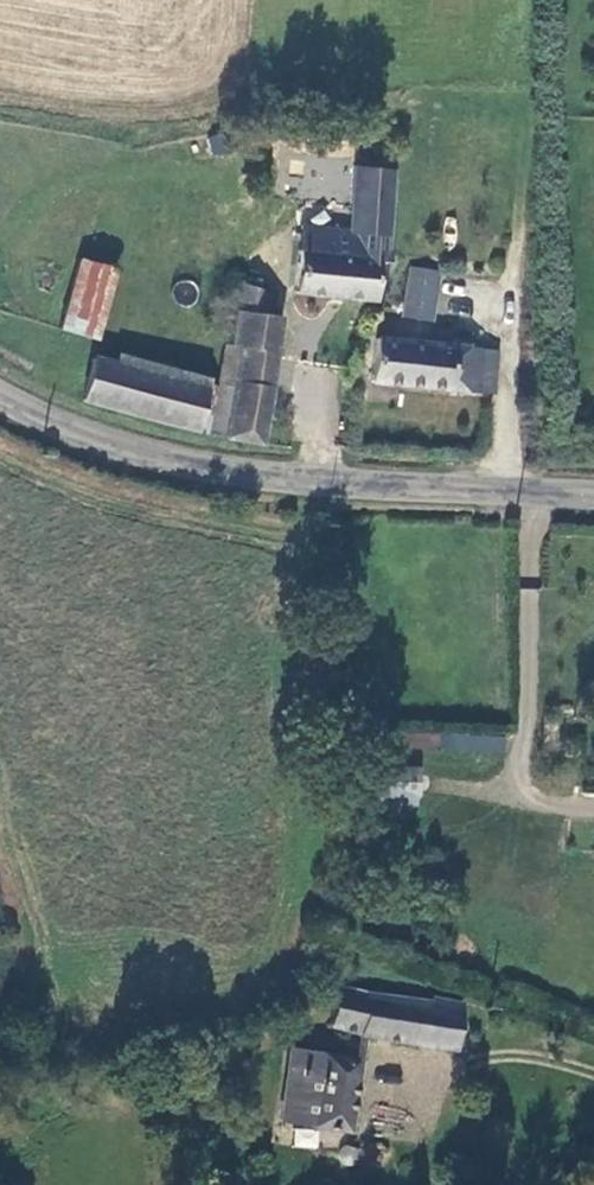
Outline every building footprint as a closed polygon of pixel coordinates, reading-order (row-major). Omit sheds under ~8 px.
[(368,270),(388,272),(391,241),(382,240),(388,178),(353,175),(347,236),(304,232),(297,296),(365,303),(368,270)] [(99,339),(112,268),(77,261),(64,333),(99,339)] [(436,321),(439,269),(407,267),(403,319),(436,321)] [(230,398),(223,444),(266,451),(286,317),(273,315),(277,288),(238,282),(229,344),(223,343),(215,395),(230,398)] [(493,352),(382,343),(379,386),(490,395),(493,352)] [(116,365),(99,359),(85,406),(189,437),(205,384),(118,358),(116,365)] [(403,445),(394,443),(387,448),(387,457),(394,462),(403,461),(407,453),(403,445)] [(443,725),(442,752),(506,754),(507,727),(443,725)] [(439,748),(441,733),(402,730),(401,745),(439,748)] [(422,789),(424,772),(396,768),(393,785),(422,789)] [(445,1041),(449,1002),(331,989),(327,1028),(445,1041)] [(357,1063),(289,1058),(283,1130),(351,1135),(357,1063)] [(357,1160),(359,1157),(358,1152),(355,1149),(351,1148),(347,1149),(344,1152),(344,1156),(346,1160),(349,1163),(353,1163),(357,1160)]
